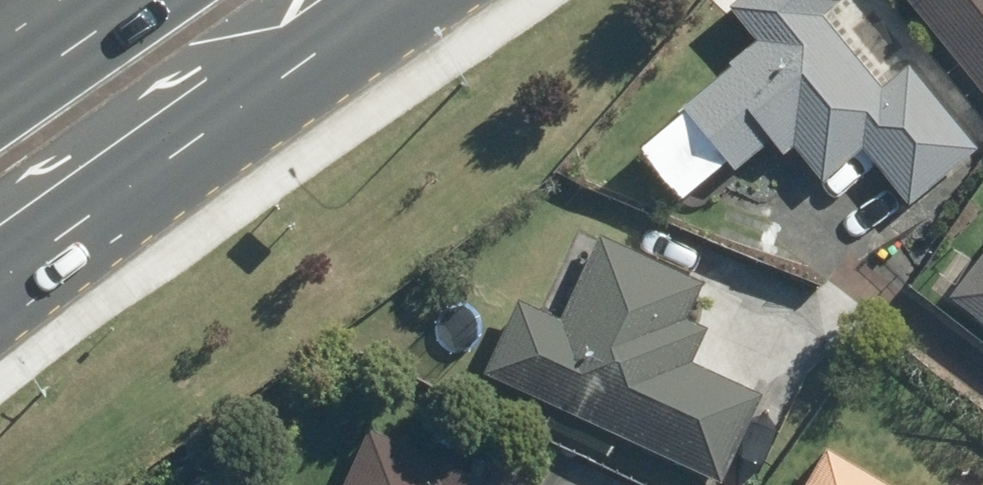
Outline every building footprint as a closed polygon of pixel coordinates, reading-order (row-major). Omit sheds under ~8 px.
[(909,200),(977,143),(910,61),(882,84),(823,12),(838,0),(728,0),(755,34),(680,95),(735,162),(771,133),(783,148),(793,140),(822,176),(862,143),(909,200)] [(982,89),(982,0),(911,0),(982,89)] [(515,293),(482,370),(721,477),(759,391),(690,360),(706,323),(686,314),(702,276),(600,231),(563,315),(515,293)] [(949,291),(982,316),(982,250),(949,291)] [(338,484),(506,484),(367,421),(338,484)] [(802,484),(896,484),(826,444),(802,484)]
